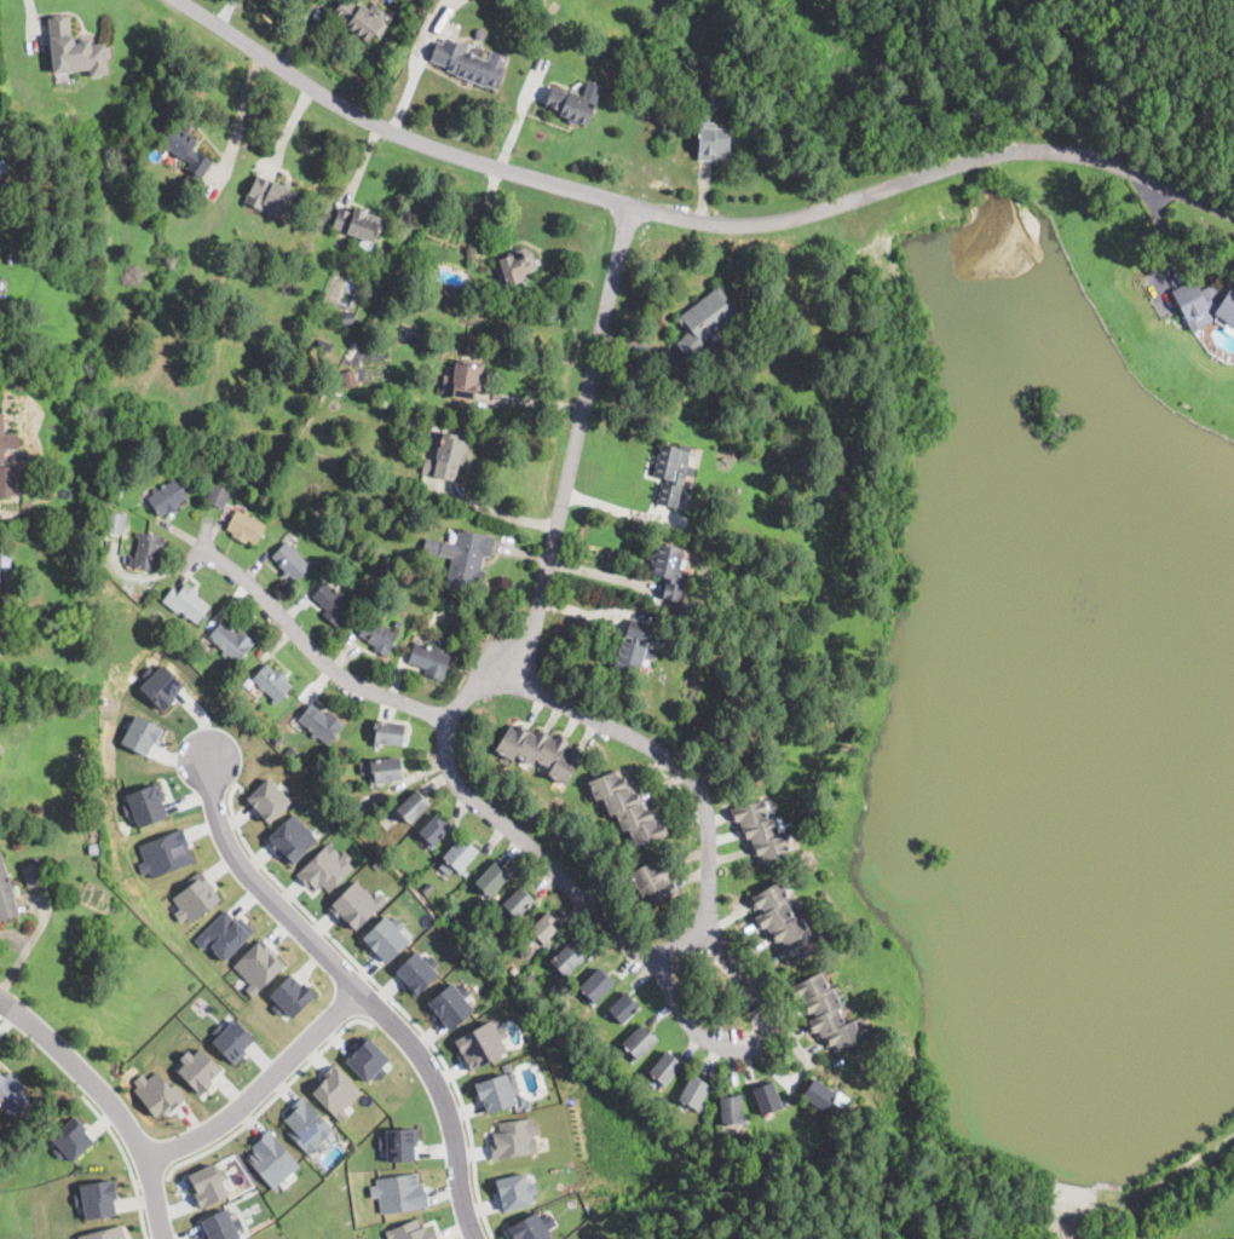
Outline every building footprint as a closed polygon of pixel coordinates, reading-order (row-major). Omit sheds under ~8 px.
[(333,13),(343,0),(351,0),(361,7),(363,6),(388,24),(380,36),(376,33),(368,44),(361,38),(346,27),(347,24),(333,13)] [(76,40),(77,44),(86,42),(87,41),(90,41),(92,42),(92,46),(105,44),(109,75),(92,77),(91,70),(54,74),(48,18),(69,16),(71,35),(76,40)] [(555,25),(552,38),(540,33),(543,22),(555,25)] [(480,39),(477,38),(475,33),(475,30),(478,28),(482,28),(484,28),(485,31),(485,34),(484,38),(480,39)] [(455,42),(462,45),(467,47),(466,52),(488,60),(491,51),(508,57),(504,67),(506,68),(498,90),(486,85),(486,87),(463,79),(456,75),(457,74),(446,70),(448,68),(431,60),(438,42),(443,44),(445,39),(455,42)] [(554,87),(570,93),(570,92),(584,98),(596,103),(588,126),(578,121),(577,125),(567,122),(569,119),(559,115),(561,111),(547,106),(554,87)] [(19,128),(15,139),(1,133),(6,122),(19,128)] [(723,125),(723,128),(732,128),(730,160),(714,157),(713,161),(698,160),(700,127),(705,128),(705,122),(723,125)] [(178,126),(183,128),(184,126),(191,131),(190,133),(197,138),(190,149),(196,152),(197,151),(214,161),(203,179),(190,171),(186,168),(190,163),(181,157),(180,160),(175,156),(177,155),(162,145),(175,123),(178,126)] [(295,200),(288,215),(266,204),(263,211),(244,201),(259,173),(299,192),(295,200)] [(348,211),(354,213),(356,208),(367,212),(365,214),(382,220),(374,242),(333,227),(340,208),(348,211)] [(518,283),(508,286),(500,259),(526,250),(534,271),(521,276),(523,281),(518,283)] [(433,265),(428,280),(419,276),(423,261),(433,265)] [(1227,281),(1233,285),(1233,328),(1209,312),(1187,323),(1182,313),(1177,316),(1171,304),(1175,301),(1170,292),(1194,280),(1199,292),(1210,286),(1219,293),(1227,281)] [(692,357),(690,359),(677,344),(677,342),(688,334),(677,318),(719,287),(740,313),(703,342),(705,346),(697,352),(698,353),(692,357)] [(345,324),(342,324),(341,313),(354,312),(356,323),(345,324)] [(331,345),(329,352),(316,347),(319,340),(331,345)] [(483,367),(480,379),(480,380),(483,380),(480,397),(467,394),(466,398),(450,396),(450,388),(445,387),(445,381),(450,381),(450,375),(454,376),(456,363),(483,367)] [(352,368),(351,380),(341,379),(341,365),(352,365),(352,368)] [(5,465),(0,465),(0,413),(5,413),(5,434),(19,434),(19,438),(22,438),(22,446),(19,446),(19,450),(5,450),(5,465)] [(417,414),(414,426),(405,423),(408,413),(417,414)] [(469,440),(468,449),(465,465),(460,463),(456,480),(434,476),(438,459),(436,457),(437,453),(438,446),(440,446),(443,432),(471,438),(469,440)] [(692,446),(691,450),(687,466),(696,467),(694,477),(686,474),(677,508),(657,503),(662,483),(661,482),(662,477),(655,476),(661,446),(662,444),(679,449),(680,443),(692,446)] [(16,496),(0,496),(0,467),(16,467),(16,496)] [(179,484),(189,497),(179,503),(181,507),(169,515),(167,512),(161,517),(148,499),(155,494),(152,491),(156,488),(158,491),(163,488),(162,486),(165,484),(167,486),(175,479),(179,484)] [(225,509),(206,502),(214,483),(232,490),(225,509)] [(237,511),(244,514),(247,511),(250,513),(249,515),(266,525),(256,544),(248,540),(247,543),(232,536),(232,535),(233,532),(227,529),(237,511)] [(126,530),(125,535),(104,532),(108,512),(127,514),(126,530)] [(495,540),(494,547),(491,557),(484,555),(480,570),(486,571),(483,590),(448,583),(452,558),(423,551),(426,540),(426,538),(455,544),(459,529),(496,537),(495,540)] [(163,551),(163,553),(160,553),(160,560),(157,559),(155,570),(135,567),(137,558),(135,557),(137,553),(138,551),(139,538),(135,537),(137,532),(166,536),(163,551)] [(287,542),(293,548),(294,547),(299,552),(299,553),(307,561),(311,559),(315,563),(296,582),(290,576),(287,578),(283,575),(286,571),(278,565),(279,563),(273,557),(287,542)] [(682,553),(681,557),(685,558),(681,572),(686,574),(684,587),(686,587),(681,603),(662,598),(667,583),(664,582),(664,578),(648,575),(652,561),(650,560),(651,555),(653,555),(656,543),(682,549),(682,553)] [(2,581),(0,581),(0,544),(2,544),(2,555),(11,555),(11,569),(2,569),(2,581)] [(335,589),(341,594),(344,593),(347,597),(346,599),(354,607),(338,627),(323,615),(327,610),(312,598),(325,582),(335,589)] [(209,609),(197,624),(171,604),(186,583),(198,592),(196,595),(211,606),(209,609)] [(11,628),(0,627),(0,603),(11,604),(11,618),(11,627),(11,628)] [(373,621),(375,622),(376,620),(384,624),(384,626),(394,632),(396,628),(400,630),(388,656),(374,650),(376,646),(367,642),(368,640),(359,636),(368,618),(373,621)] [(651,633),(647,645),(655,647),(652,661),(644,658),(639,676),(616,670),(618,657),(615,657),(617,651),(621,652),(624,640),(629,642),(630,639),(625,638),(630,620),(652,624),(651,633)] [(236,633),(237,634),(241,629),(256,644),(238,663),(229,655),(225,658),(221,655),(224,651),(218,645),(209,636),(223,621),(236,633)] [(403,623),(400,629),(394,627),(397,621),(403,623)] [(426,646),(434,650),(436,645),(443,647),(440,652),(451,656),(443,680),(426,674),(427,669),(409,662),(415,642),(426,646)] [(232,670),(226,676),(217,667),(223,662),(232,670)] [(185,685),(163,663),(139,687),(162,709),(185,685)] [(273,672),(277,668),(288,679),(286,681),(292,687),(275,705),(270,702),(273,698),(252,679),(265,665),(273,672)] [(327,715),(330,711),(345,725),(328,744),(318,737),(316,739),(311,736),(313,733),(305,726),(299,719),(312,703),(327,715)] [(122,744),(149,756),(163,726),(135,714),(122,744)] [(402,743),(402,745),(384,743),(382,748),(374,747),(375,733),(374,733),(375,726),(375,720),(404,724),(402,743)] [(535,736),(538,731),(547,736),(548,734),(555,739),(558,736),(570,743),(565,751),(570,754),(572,749),(584,756),(566,785),(548,774),(552,768),(536,760),(532,766),(525,761),(527,756),(519,751),(513,761),(496,750),(509,727),(517,731),(519,726),(535,736)] [(282,739),(276,747),(271,743),(277,736),(282,739)] [(403,773),(403,779),(376,783),(375,773),(361,776),(359,762),(400,757),(403,773)] [(618,778),(624,776),(632,794),(636,791),(644,811),(648,808),(656,826),(662,824),(665,835),(636,846),(629,826),(622,829),(616,812),(610,814),(602,797),(595,800),(588,782),(616,771),(618,778)] [(292,801),(279,786),(270,776),(246,798),(268,822),(292,801)] [(170,816),(158,782),(123,795),(129,813),(133,812),(139,827),(170,816)] [(431,805),(410,824),(403,817),(400,819),(391,809),(397,803),(399,806),(416,790),(431,805)] [(769,817),(769,818),(775,816),(782,834),(786,832),(792,853),(761,863),(757,854),(755,855),(751,845),(749,846),(746,837),(744,839),(740,828),(738,829),(736,820),(732,822),(728,811),(763,800),(769,817)] [(267,839),(293,864),(318,837),(292,813),(267,839)] [(446,834),(434,847),(433,845),(429,849),(426,847),(431,842),(420,831),(436,814),(450,826),(445,832),(446,834)] [(145,860),(138,863),(144,880),(194,860),(181,828),(139,845),(145,860)] [(471,847),(473,848),(475,845),(482,849),(465,868),(468,870),(462,876),(443,858),(461,837),(471,847)] [(344,853),(342,855),(329,842),(297,873),(315,892),(323,884),(329,892),(356,866),(344,853)] [(19,915),(0,920),(0,855),(11,886),(15,895),(15,898),(13,898),(19,915)] [(657,866),(657,868),(661,865),(668,877),(664,878),(673,895),(648,909),(629,874),(653,860),(657,866)] [(30,888),(28,889),(21,868),(40,861),(47,882),(30,888)] [(492,899),(475,883),(495,863),(509,877),(494,894),(495,895),(492,899)] [(189,885),(172,897),(179,907),(173,911),(183,925),(221,899),(201,870),(186,880),(189,885)] [(375,898),(356,879),(329,905),(354,931),(386,900),(380,893),(375,898)] [(428,893),(423,889),(429,881),(436,886),(428,893)] [(785,901),(795,918),(801,915),(811,932),(815,928),(826,945),(794,966),(783,947),(782,947),(778,940),(774,943),(768,933),(766,934),(761,927),(757,929),(752,922),(762,916),(756,907),(754,910),(748,901),(780,881),(790,898),(785,901)] [(529,897),(530,898),(534,894),(537,899),(535,901),(537,904),(521,921),(504,904),(520,888),(529,897)] [(224,960),(251,934),(227,908),(194,939),(203,948),(208,944),(224,960)] [(548,945),(546,947),(529,930),(548,911),(561,924),(558,928),(559,930),(549,939),(552,941),(548,945)] [(410,940),(386,915),(362,938),(386,963),(410,940)] [(457,920),(452,924),(448,918),(452,915),(457,920)] [(573,975),(569,979),(549,961),(570,941),(586,957),(571,973),(573,975)] [(232,969),(258,992),(283,965),(257,942),(232,969)] [(394,971),(416,994),(438,973),(416,950),(394,971)] [(606,976),(607,976),(609,975),(612,978),(610,980),(613,984),(592,1005),(586,1001),(590,996),(581,986),(599,968),(606,976)] [(535,976),(527,982),(524,976),(530,970),(535,976)] [(829,987),(830,990),(834,987),(843,1005),(838,1008),(847,1025),(855,1020),(864,1038),(838,1050),(835,1045),(829,1048),(824,1038),(821,1039),(818,1032),(813,1035),(807,1021),(817,1016),(814,1012),(808,1014),(800,998),(796,1001),(789,987),(820,970),(829,987)] [(269,994),(293,1017),(314,994),(291,972),(269,994)] [(448,1030),(474,1009),(451,982),(426,1003),(448,1030)] [(640,1007),(627,1020),(623,1025),(613,1015),(611,1018),(606,1013),(627,992),(640,1007)] [(256,1039),(234,1018),(212,1042),(234,1063),(256,1039)] [(468,1070),(507,1052),(492,1021),(454,1038),(468,1070)] [(652,1035),(652,1036),(655,1033),(659,1039),(635,1064),(630,1058),(629,1058),(634,1053),(623,1043),(641,1025),(652,1035)] [(366,1082),(376,1072),(390,1059),(368,1036),(344,1059),(366,1082)] [(177,1070),(200,1093),(223,1070),(198,1044),(182,1060),(184,1063),(177,1070)] [(685,1066),(664,1090),(657,1084),(659,1080),(648,1072),(667,1051),(685,1066)] [(362,1091),(335,1063),(309,1088),(341,1122),(352,1112),(346,1106),(362,1091)] [(186,1097),(175,1082),(170,1085),(158,1070),(147,1078),(143,1073),(130,1082),(157,1118),(186,1097)] [(15,1118),(0,1105),(0,1072),(5,1077),(6,1078),(8,1074),(25,1089),(22,1091),(30,1100),(15,1118)] [(517,1103),(506,1072),(475,1082),(486,1114),(517,1103)] [(699,1108),(698,1111),(679,1100),(691,1076),(711,1085),(699,1108)] [(837,1094),(838,1093),(840,1091),(850,1099),(843,1110),(832,1102),(825,1113),(821,1111),(819,1114),(813,1110),(815,1106),(802,1097),(815,1078),(837,1094)] [(765,1116),(762,1117),(752,1090),(773,1082),(784,1107),(765,1116)] [(725,1124),(722,1125),(720,1097),(733,1096),(733,1095),(742,1094),(744,1123),(725,1124)] [(279,1119),(312,1155),(324,1144),(320,1139),(333,1127),(303,1096),(279,1119)] [(538,1152),(535,1135),(539,1134),(536,1116),(498,1122),(500,1131),(489,1133),(493,1159),(538,1152)] [(73,1161),(95,1141),(73,1117),(51,1137),(73,1161)] [(386,1128),(387,1161),(416,1160),(415,1127),(386,1128)] [(274,1188),(300,1163),(269,1130),(243,1156),(274,1188)] [(202,1206),(185,1175),(214,1160),(231,1192),(202,1206)] [(371,1178),(374,1197),(378,1196),(381,1213),(426,1207),(421,1171),(371,1178)] [(528,1182),(525,1172),(495,1179),(503,1211),(534,1204),(531,1194),(538,1192),(535,1180),(528,1182)] [(80,1184),(85,1219),(116,1215),(114,1199),(118,1198),(115,1179),(80,1184)] [(1141,1209),(1137,1210),(1131,1208),(1130,1203),(1132,1197),(1137,1194),(1143,1197),(1144,1203),(1143,1208),(1141,1209)] [(241,1235),(233,1238),(211,1238),(201,1220),(226,1206),(241,1235)] [(553,1238),(537,1210),(509,1226),(516,1238),(553,1238)] [(429,1223),(420,1226),(418,1218),(386,1230),(390,1238),(436,1238),(429,1223)] [(122,1223),(71,1238),(126,1238),(122,1223)]
